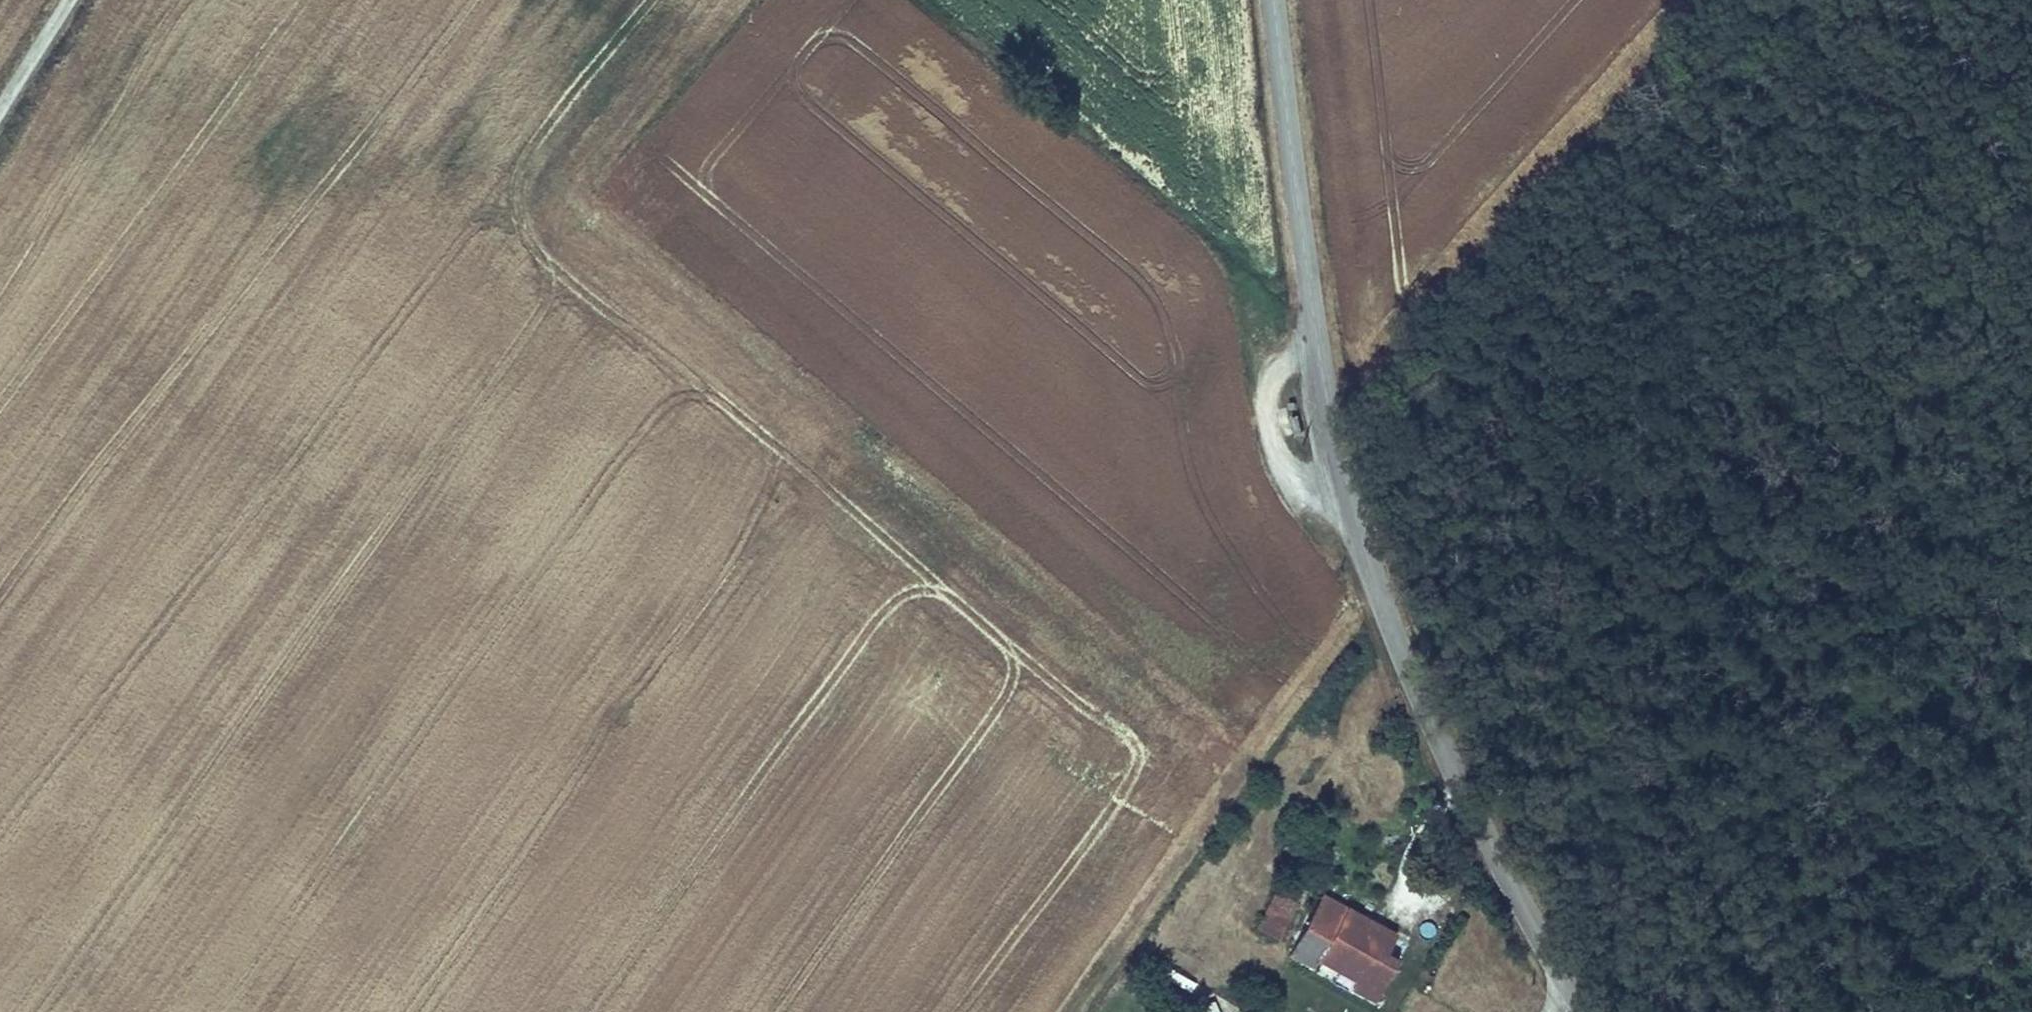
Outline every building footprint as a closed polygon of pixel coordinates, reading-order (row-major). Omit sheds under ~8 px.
[(1285,896),(1283,895),(1264,885),(1256,899),(1273,909),(1277,911),(1285,896)] [(1329,912),(1335,900),(1311,887),(1305,899),(1329,912)] [(1382,927),(1335,900),(1329,912),(1305,899),(1277,948),(1313,968),(1319,956),(1355,975),(1350,986),(1375,1001),(1396,962),(1372,950),(1382,927)]
